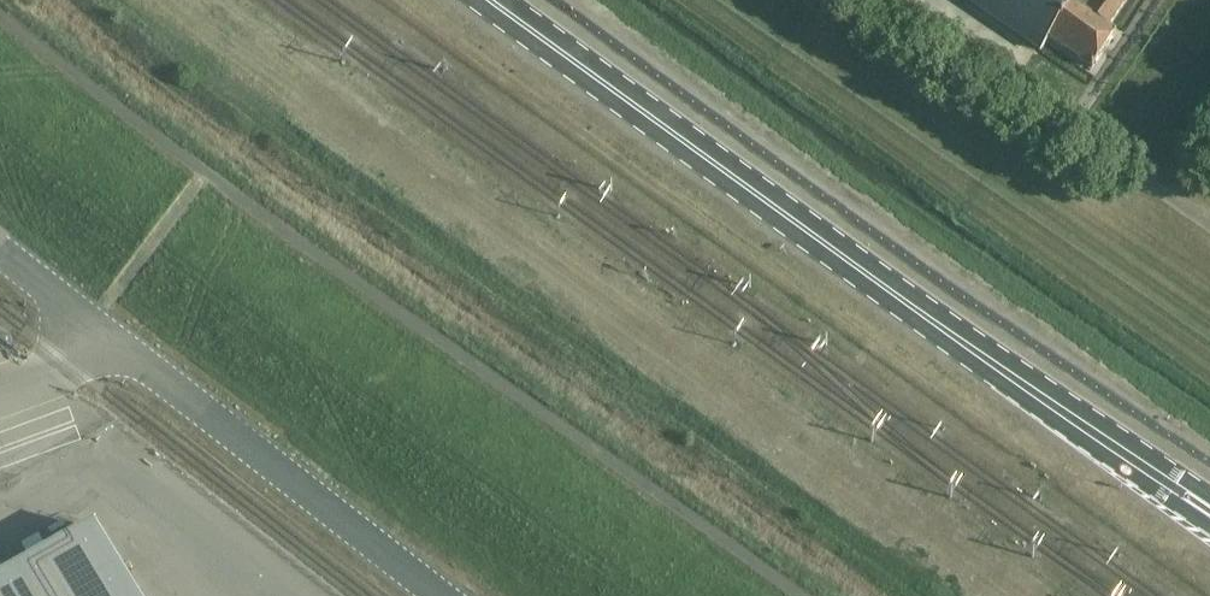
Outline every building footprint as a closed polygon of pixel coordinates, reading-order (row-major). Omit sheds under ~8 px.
[(1051,39),(1095,68),(1119,32),(1111,26),(1128,0),(1098,0),(1093,8),(1082,0),(968,0),(1043,51),(1051,39)] [(0,583),(0,595),(132,595),(94,529),(0,583)]
